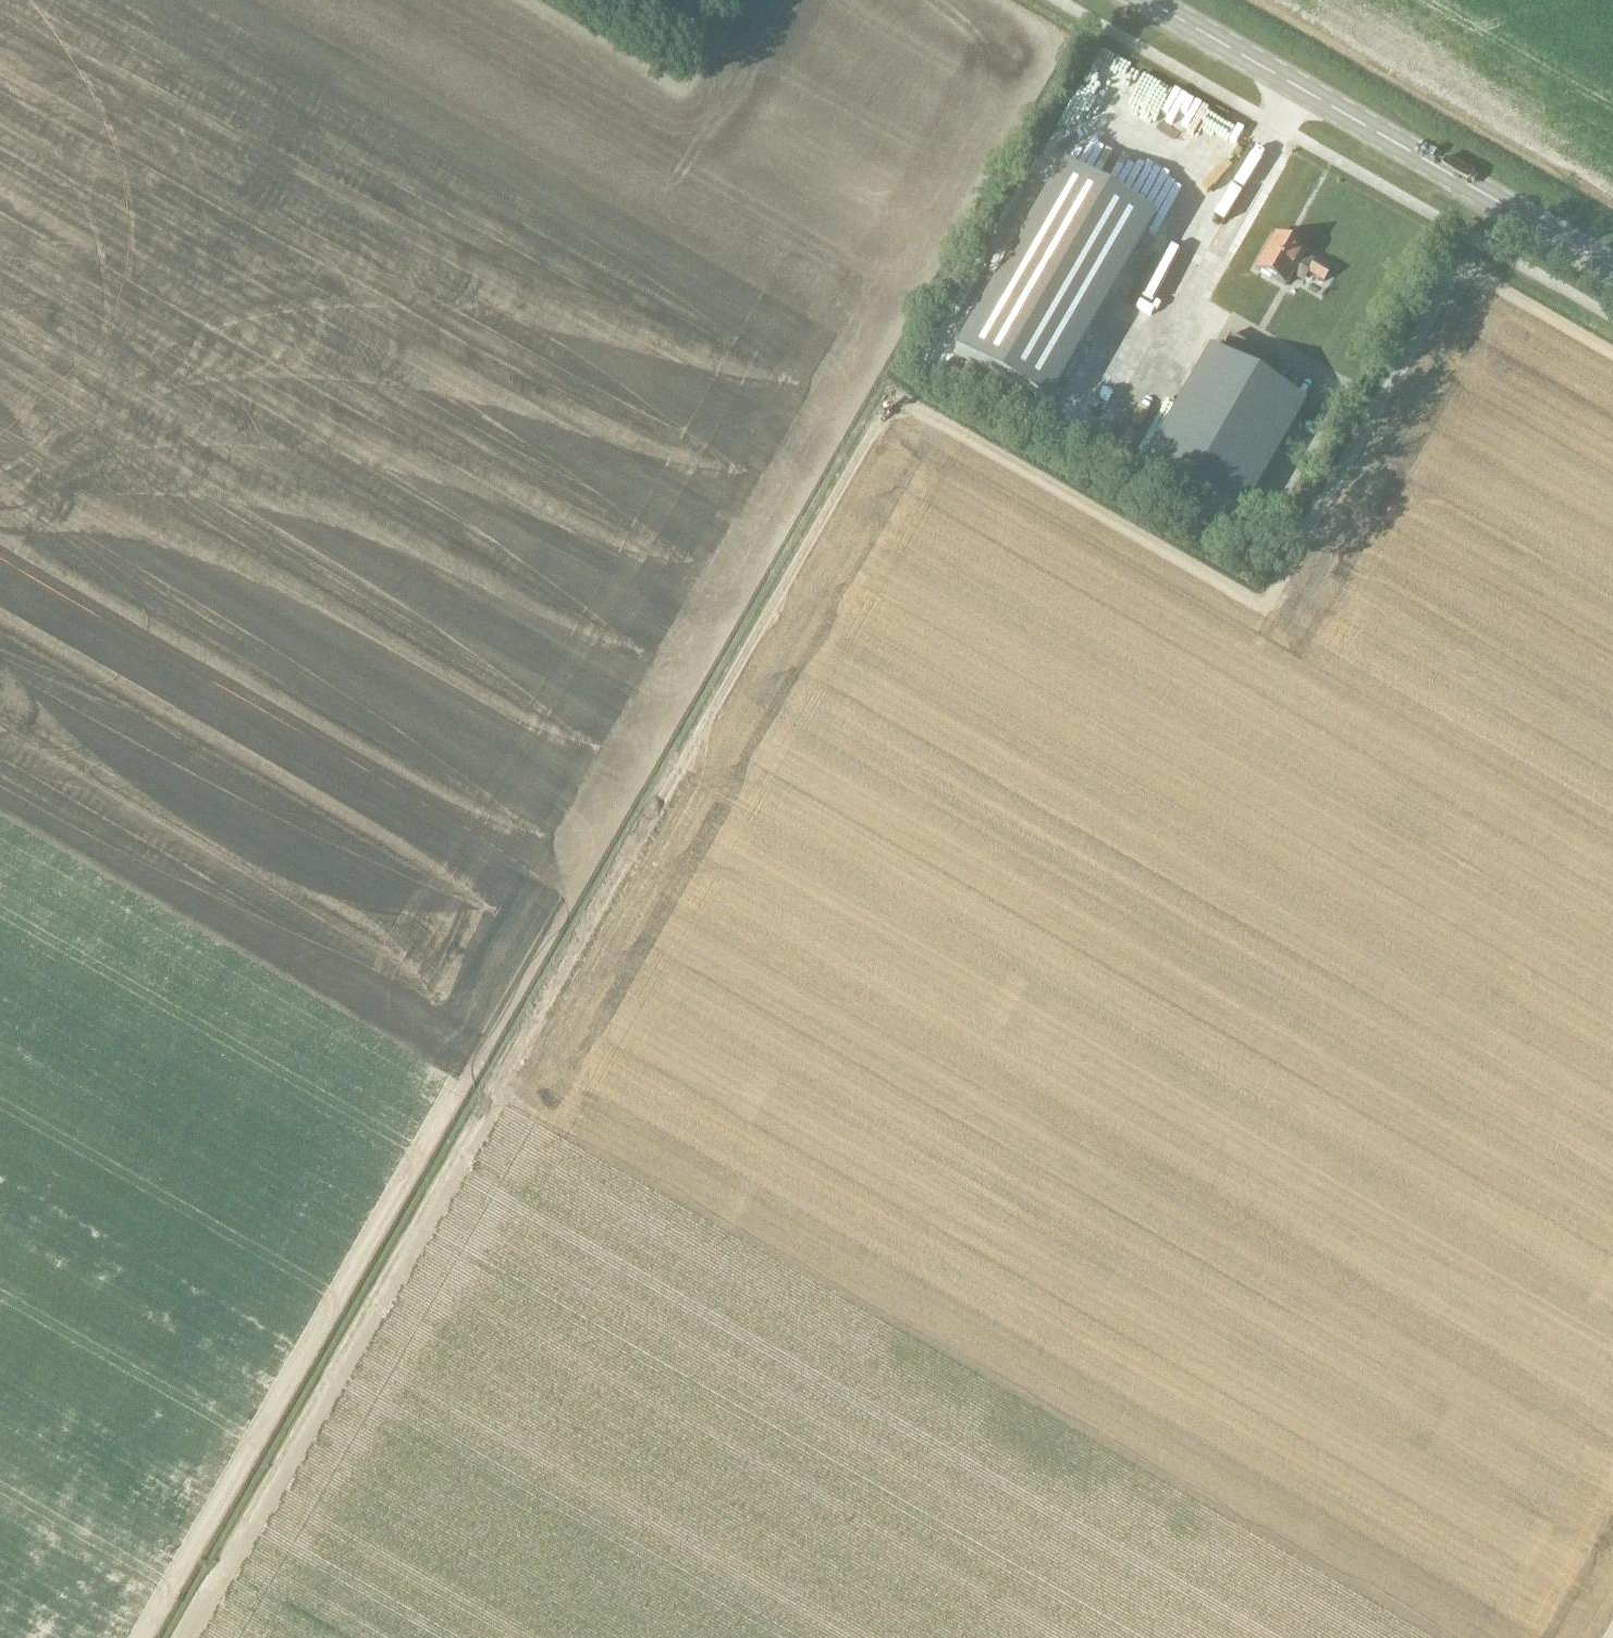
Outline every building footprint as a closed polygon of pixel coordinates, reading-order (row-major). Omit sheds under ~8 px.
[(1062,167),(955,353),(1048,407),(1155,221),(1062,167)] [(1020,187),(1026,178),(1020,174),(1014,184),(1020,187)] [(1289,300),(1316,315),(1323,302),(1328,305),(1337,288),(1333,286),(1340,273),(1312,257),(1303,273),(1297,269),(1298,267),(1284,259),(1260,301),(1281,314),(1289,300)] [(979,300),(988,275),(979,272),(969,297),(979,300)] [(1218,354),(1208,349),(1144,462),(1239,516),(1304,403),(1268,382),(1279,363),(1229,335),(1218,354)]
